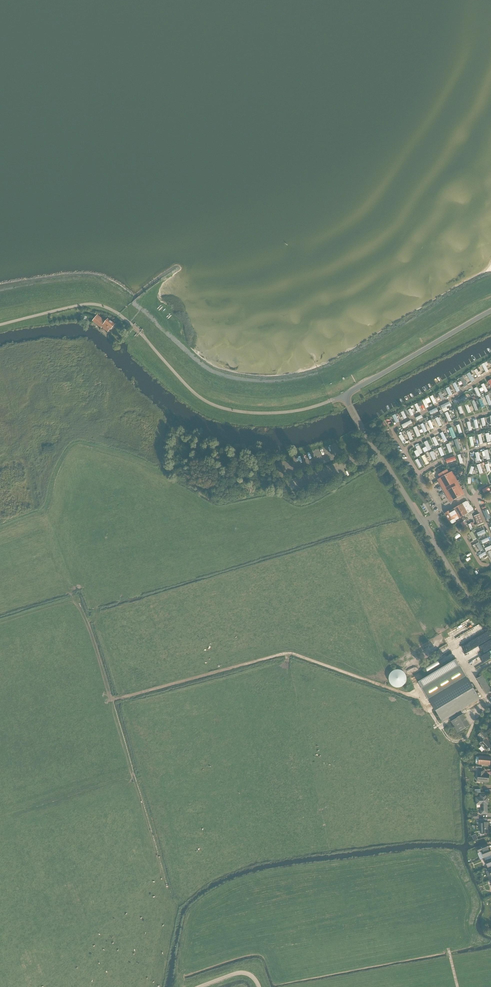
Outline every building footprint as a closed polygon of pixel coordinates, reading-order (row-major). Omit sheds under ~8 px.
[(111,329),(115,325),(108,319),(106,322),(97,315),(92,321),(101,328),(102,327),(108,332),(110,329),(111,329)] [(477,378),(484,374),(485,375),(490,371),(490,368),(489,369),(485,363),(478,367),(480,370),(478,371),(477,368),(473,370),(477,378)] [(466,376),(460,379),(463,386),(459,388),(459,389),(475,382),(470,372),(466,374),(466,376)] [(449,396),(460,391),(456,383),(450,385),(452,390),(450,391),(448,387),(437,392),(439,395),(436,397),(435,394),(429,397),(433,404),(442,399),(449,396)] [(484,383),(480,385),(481,388),(478,389),(480,392),(483,391),(484,393),(487,392),(484,383)] [(424,406),(425,409),(428,407),(425,400),(419,403),(421,408),(424,406)] [(474,400),(469,402),(473,411),(478,409),(474,400)] [(440,405),(442,412),(448,411),(447,407),(452,406),(451,403),(440,405)] [(399,422),(398,420),(399,419),(397,414),(391,416),(394,424),(399,422)] [(439,417),(434,419),(438,427),(442,425),(439,417)] [(384,428),(391,425),(388,418),(381,421),(384,428)] [(410,421),(399,426),(400,429),(412,424),(410,421)] [(412,429),(416,438),(420,436),(416,427),(412,429)] [(445,442),(442,433),(439,434),(438,432),(435,433),(439,444),(445,442)] [(423,453),(420,449),(423,448),(420,444),(414,448),(418,456),(423,453)] [(431,452),(425,456),(424,455),(420,458),(425,465),(429,463),(428,462),(438,455),(436,452),(432,454),(431,452)] [(449,473),(447,470),(438,475),(440,479),(437,480),(450,503),(465,494),(452,472),(449,473)] [(482,494),(490,489),(488,486),(480,491),(482,494)] [(445,514),(449,522),(450,521),(451,523),(451,524),(452,524),(453,524),(456,522),(455,520),(468,514),(468,513),(472,511),(467,502),(462,504),(453,509),(450,511),(445,514)] [(484,524),(480,514),(474,517),(478,526),(484,524)] [(471,532),(465,536),(467,539),(469,538),(471,541),(475,539),(471,532)] [(479,552),(483,549),(477,543),(474,545),(479,552)] [(484,552),(477,556),(480,561),(484,559),(482,557),(486,555),(489,560),(490,559),(490,554),(490,551),(485,554),(484,552)] [(468,631),(465,625),(448,633),(452,639),(468,631)] [(466,660),(467,662),(478,656),(477,654),(473,656),(472,653),(467,656),(464,658),(463,655),(459,657),(462,662),(466,660)] [(442,668),(436,658),(423,666),(429,675),(442,668)] [(443,722),(480,699),(474,690),(475,689),(473,685),(471,685),(460,667),(456,661),(425,679),(419,683),(443,722)] [(393,684),(395,686),(398,686),(401,686),(403,685),(405,683),(406,680),(407,678),(406,675),(404,672),(401,670),(398,670),(395,670),(392,672),(391,674),(390,677),(390,680),(391,682),(393,684)] [(477,679),(486,694),(490,691),(482,676),(477,679)] [(441,734),(445,742),(471,726),(466,718),(441,734)] [(485,739),(487,737),(482,732),(478,735),(482,740),(479,744),(484,749),(485,749),(487,751),(490,747),(490,746),(489,744),(489,743),(485,739)] [(490,757),(479,756),(478,764),(490,765),(490,757)] [(488,783),(489,775),(483,775),(484,773),(484,770),(478,769),(477,782),(488,783)] [(486,798),(486,795),(480,795),(480,798),(476,798),(476,805),(480,805),(481,814),(487,814),(487,804),(488,804),(487,798),(486,798)] [(488,827),(489,827),(489,823),(486,823),(486,819),(477,819),(477,824),(480,823),(481,834),(489,833),(488,827)] [(484,858),(490,856),(490,851),(490,848),(489,848),(488,844),(477,848),(479,853),(481,852),(484,858)]
